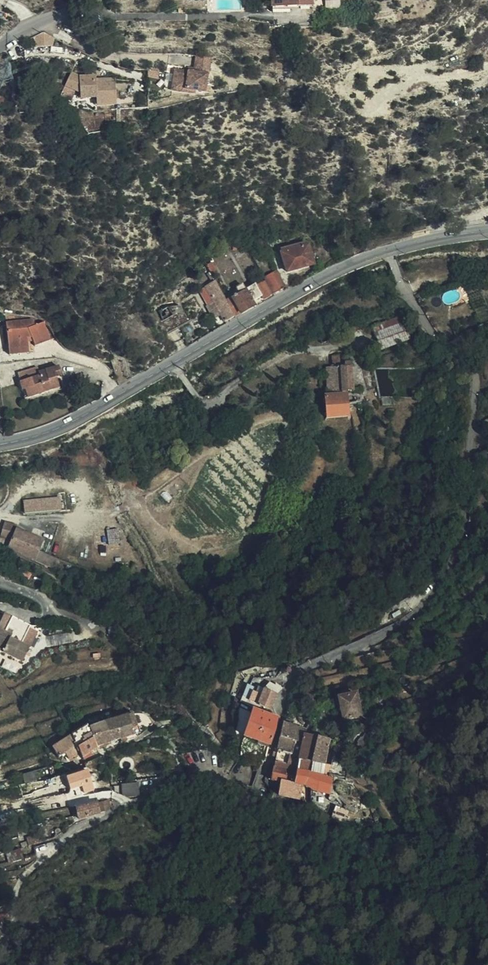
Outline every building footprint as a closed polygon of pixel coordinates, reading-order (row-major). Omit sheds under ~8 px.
[(55,44),(54,33),(34,35),(36,46),(55,44)] [(208,77),(211,59),(196,56),(194,69),(188,68),(188,73),(175,71),(172,87),(185,89),(185,92),(194,94),(203,95),(207,77),(208,77)] [(70,73),(64,86),(79,92),(87,92),(87,99),(95,98),(95,100),(115,99),(115,80),(95,80),(87,81),(78,77),(70,73)] [(185,89),(172,87),(171,92),(194,96),(194,94),(185,92),(185,89)] [(115,99),(95,100),(96,107),(115,106),(115,99)] [(286,273),(313,265),(306,242),(280,249),(286,273)] [(212,262),(206,265),(213,277),(219,274),(212,262)] [(265,280),(273,294),(284,288),(275,272),(264,278),(265,280)] [(262,299),(273,294),(265,280),(261,282),(246,291),(242,285),(236,288),(239,294),(227,302),(235,317),(254,306),(252,302),(261,297),(262,299)] [(224,322),(235,317),(227,302),(216,281),(205,287),(214,302),(206,307),(212,316),(219,312),(224,322)] [(167,307),(154,313),(164,332),(188,319),(181,306),(167,307)] [(410,340),(401,317),(372,328),(380,351),(410,340)] [(6,322),(9,350),(29,348),(29,343),(28,339),(32,339),(33,342),(35,346),(55,337),(48,320),(36,325),(32,319),(6,322)] [(337,338),(333,326),(332,326),(318,332),(317,332),(321,343),(337,338)] [(0,350),(0,363),(10,362),(9,355),(9,350),(0,350)] [(327,394),(352,392),(350,362),(344,363),(344,354),(331,354),(332,368),(325,369),(327,394)] [(39,372),(38,368),(18,373),(25,399),(44,394),(44,392),(59,388),(56,377),(61,376),(58,367),(39,372)] [(347,417),(346,395),(325,397),(326,418),(347,417)] [(18,514),(43,512),(42,503),(17,505),(18,514)] [(0,538),(10,541),(6,548),(11,549),(13,553),(38,562),(46,541),(16,529),(16,526),(4,523),(0,538)] [(22,662),(29,648),(28,647),(21,644),(28,631),(29,627),(4,615),(0,623),(0,651),(22,662)] [(34,634),(28,631),(21,644),(28,647),(34,634)] [(269,710),(271,705),(276,695),(279,691),(273,686),(268,691),(263,689),(260,696),(254,693),(251,702),(269,710)] [(256,687),(254,693),(260,696),(263,689),(256,687)] [(343,719),(360,715),(355,695),(338,698),(343,719)] [(279,719),(249,710),(240,740),(270,746),(279,719)] [(114,728),(118,741),(120,740),(122,739),(125,738),(128,737),(133,735),(131,729),(137,727),(133,714),(130,715),(111,721),(114,728)] [(104,731),(114,728),(111,721),(111,720),(103,722),(102,723),(104,731)] [(279,736),(292,740),(295,728),(291,727),(292,722),(285,720),(283,725),(281,725),(279,736)] [(97,733),(104,731),(102,723),(94,726),(97,733)] [(75,743),(91,735),(88,729),(87,726),(71,735),(72,737),(75,743)] [(91,735),(97,733),(94,726),(88,729),(91,735)] [(131,729),(133,735),(139,733),(137,727),(131,729)] [(103,746),(118,741),(114,728),(104,731),(97,733),(103,746)] [(292,740),(302,742),(303,735),(304,730),(295,728),(292,740)] [(91,735),(96,748),(103,746),(97,733),(91,735)] [(337,740),(342,745),(348,738),(343,733),(337,740)] [(367,743),(369,742),(366,734),(355,746),(356,750),(357,749),(367,743)] [(79,752),(82,758),(82,757),(96,748),(91,735),(75,743),(79,752)] [(310,764),(313,753),(304,751),(306,736),(303,735),(302,742),(299,756),(298,761),(310,764)] [(276,751),(299,756),(302,742),(292,740),(279,736),(276,751)] [(312,737),(311,737),(306,736),(304,751),(313,753),(316,738),(312,737)] [(71,757),(79,752),(75,743),(72,737),(53,749),(58,757),(68,751),(71,757)] [(328,740),(316,738),(313,753),(310,764),(298,761),(296,771),(308,773),(317,775),(320,776),(321,769),(322,766),(323,766),(328,740)] [(370,742),(369,742),(367,743),(357,749),(356,750),(360,753),(370,742)] [(296,771),(298,761),(299,756),(276,751),(275,757),(273,767),(296,771)] [(139,759),(131,761),(132,761),(132,762),(133,762),(133,763),(133,764),(133,765),(133,766),(133,767),(133,768),(132,769),(141,767),(139,759)] [(305,786),(308,773),(296,771),(273,767),(272,773),(271,781),(279,782),(288,784),(301,786),(304,786),(305,786)] [(327,770),(321,769),(320,776),(328,777),(329,775),(330,770),(327,770)] [(313,790),(317,775),(308,773),(305,786),(308,788),(313,790)] [(328,777),(320,776),(317,775),(313,790),(315,792),(329,794),(332,778),(328,777)] [(286,791),(288,784),(279,782),(278,787),(278,789),(286,791)] [(138,784),(121,786),(123,797),(139,795),(138,784)] [(299,799),(301,786),(288,784),(286,791),(278,789),(278,795),(299,799)] [(71,795),(75,807),(76,807),(80,806),(84,805),(81,792),(71,795)] [(261,803),(265,805),(269,794),(266,793),(261,803)] [(316,795),(310,798),(313,804),(317,808),(321,811),(328,814),(331,804),(328,802),(316,795)] [(77,810),(79,818),(106,812),(104,803),(77,810)] [(330,819),(341,821),(344,808),(334,805),(331,815),(330,819)] [(341,826),(330,826),(330,834),(342,834),(341,826)] [(37,835),(28,838),(29,842),(29,844),(30,846),(43,842),(41,837),(38,838),(37,835)] [(22,850),(2,856),(5,864),(24,858),(22,850)] [(34,875),(26,884),(30,888),(38,879),(34,875)]
